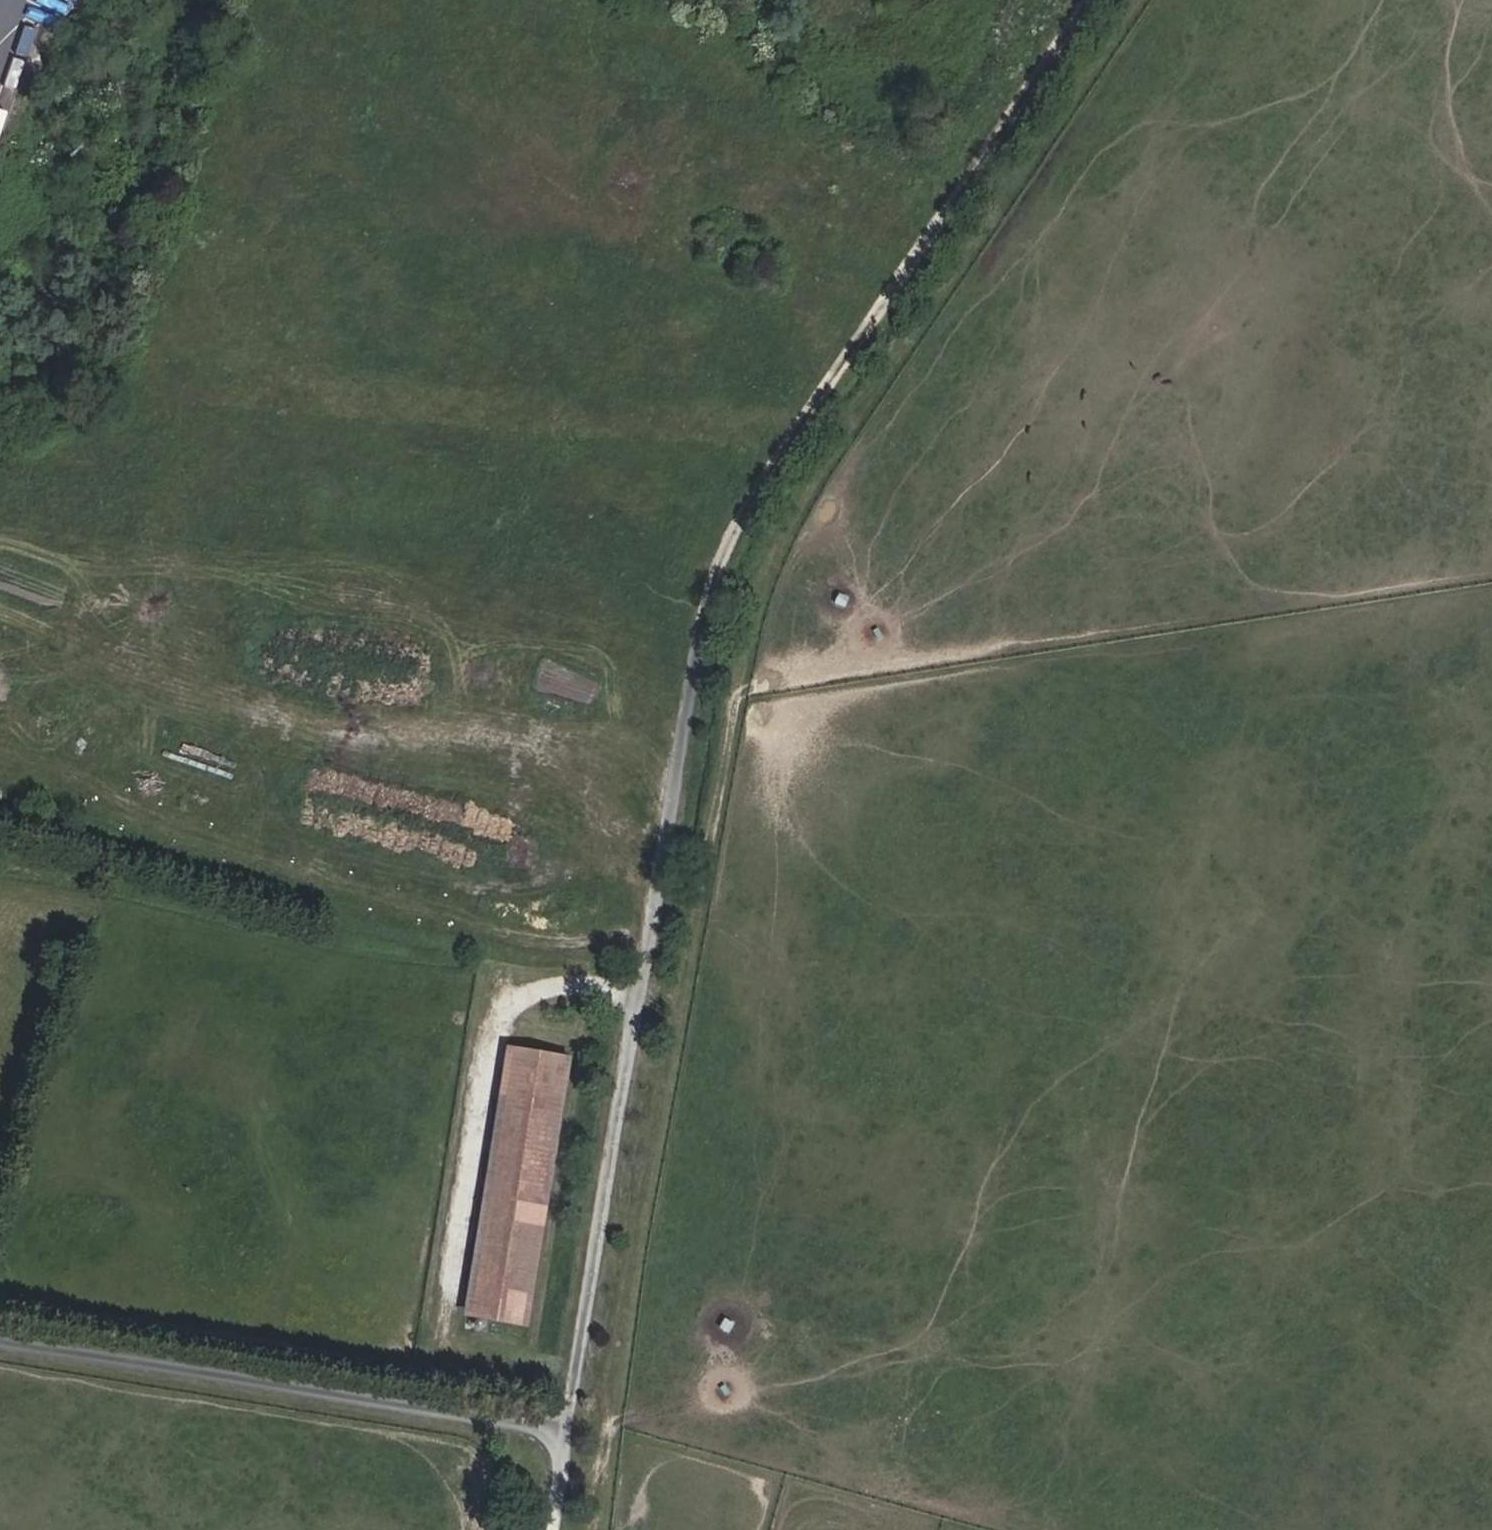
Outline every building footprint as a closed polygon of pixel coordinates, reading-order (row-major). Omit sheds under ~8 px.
[(525,1326),(568,1059),(519,1050),(476,1318),(525,1326)]
